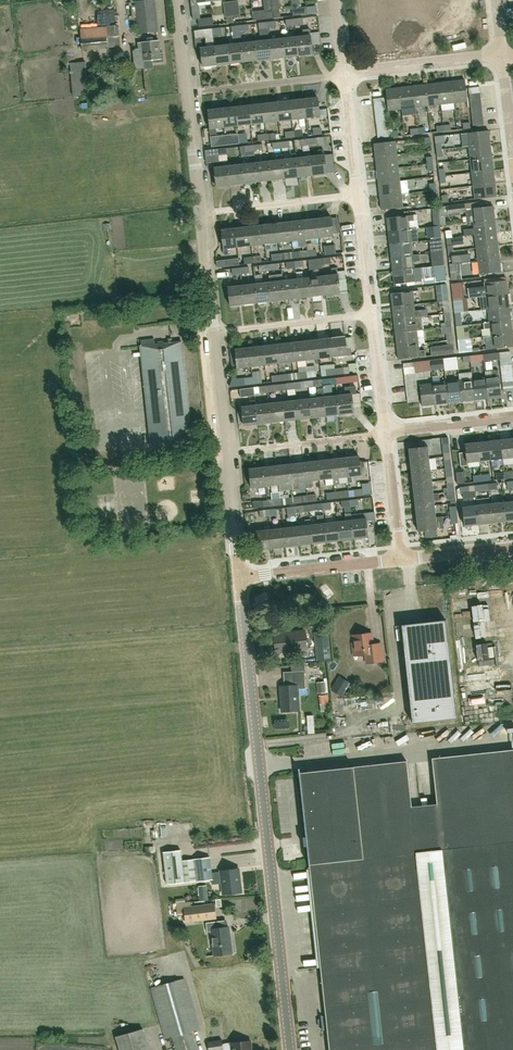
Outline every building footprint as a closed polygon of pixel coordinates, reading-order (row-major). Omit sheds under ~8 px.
[(158,32),(154,0),(147,0),(135,1),(138,34),(158,32)] [(240,15),(238,0),(237,0),(231,1),(233,16),(240,15)] [(271,0),(263,0),(264,5),(251,7),(253,21),(273,18),(271,0)] [(279,10),(278,0),(271,0),(273,18),(280,17),(279,10)] [(225,17),(226,17),(227,24),(233,23),(232,16),(233,16),(231,1),(223,2),(225,17)] [(108,7),(96,8),(97,23),(110,22),(108,7)] [(308,14),(307,7),(292,8),(293,16),(308,14)] [(199,27),(214,25),(213,17),(198,19),(199,27)] [(268,28),(267,22),(258,23),(259,34),(268,33),(268,28)] [(108,48),(120,46),(118,25),(92,28),(92,29),(80,30),(83,51),(108,48)] [(205,68),(210,68),(211,65),(217,64),(214,45),(213,34),(212,28),(194,30),(195,38),(206,36),(207,46),(200,47),(203,66),(204,66),(205,68)] [(303,35),(296,36),(298,54),(313,53),(310,34),(310,29),(302,29),(303,35)] [(296,36),(283,37),(285,56),(298,54),(296,36)] [(283,37),(269,39),(271,58),(285,56),(283,37)] [(163,52),(161,53),(159,39),(142,41),(142,42),(137,43),(138,49),(133,50),(134,69),(144,68),(144,61),(152,60),(153,63),(164,62),(163,52)] [(269,39),(255,40),(258,59),(271,58),(269,39)] [(255,40),(242,42),(244,61),(258,59),(255,40)] [(242,42),(228,44),(230,62),(244,61),(242,42)] [(228,44),(214,45),(217,64),(230,62),(228,44)] [(86,63),(81,63),(70,64),(72,96),(81,95),(89,94),(86,63)] [(453,103),(466,101),(464,80),(450,82),(453,103)] [(453,103),(450,82),(437,83),(440,104),(453,103)] [(440,104),(437,83),(424,85),(427,106),(440,104)] [(427,106),(424,85),(411,86),(414,107),(427,106)] [(414,107),(411,86),(398,88),(401,109),(414,107)] [(401,109),(398,88),(385,89),(387,110),(401,109)] [(304,98),(306,117),(320,116),(318,96),(304,98)] [(306,117),(304,98),(290,99),(292,119),(306,117)] [(292,119),(290,99),(276,101),(279,121),(292,119)] [(279,121),(276,101),(263,102),(265,122),(279,121)] [(265,122),(263,102),(249,104),(251,124),(265,122)] [(251,124),(249,104),(235,106),(238,125),(251,124)] [(238,125),(235,106),(222,107),(224,127),(238,125)] [(224,127),(222,107),(208,109),(211,135),(217,134),(216,128),(224,127)] [(468,147),(489,144),(487,131),(466,133),(468,147)] [(375,157),(396,154),(395,141),(373,143),(375,157)] [(489,144),(468,147),(469,160),(490,157),(489,144)] [(312,175),(327,173),(324,149),(318,150),(319,155),(310,156),(312,175)] [(291,158),(283,159),(285,178),(299,176),(297,157),(296,157),(296,153),(290,154),(291,158)] [(396,154),(375,157),(376,170),(398,167),(396,154)] [(277,159),(269,160),(272,180),(285,178),(283,159),(282,159),(282,155),(276,155),(277,159)] [(310,156),(297,157),(299,176),(312,175),(310,156)] [(490,157),(469,160),(471,173),(492,170),(490,157)] [(231,184),(228,160),(222,161),(223,166),(214,167),(217,186),(231,184)] [(228,160),(231,184),(244,183),(242,163),(229,165),(228,160)] [(269,160),(256,162),(258,181),(272,180),(269,160)] [(256,162),(242,163),(244,183),(258,181),(256,162)] [(398,167),(376,170),(378,183),(400,180),(398,167)] [(492,170),(471,173),(472,186),(493,183),(492,170)] [(400,180),(378,183),(379,196),(401,194),(400,180)] [(493,183),(472,186),(474,199),(495,197),(493,183)] [(379,196),(380,200),(381,210),(403,207),(401,194),(379,196)] [(472,222),(494,219),(492,206),(478,208),(477,202),(460,204),(447,205),(438,207),(438,208),(440,225),(440,226),(444,225),(447,225),(446,220),(442,221),(441,217),(445,217),(445,215),(448,214),(448,215),(460,213),(460,211),(464,211),(465,217),(472,216),(472,222)] [(386,218),(388,231),(409,229),(416,228),(415,215),(386,218)] [(319,238),(333,236),(331,217),(317,219),(319,238)] [(303,220),(306,239),(319,238),(317,219),(303,220)] [(462,230),(463,236),(495,232),(494,219),(472,222),(473,229),(462,230)] [(290,222),(292,241),(306,239),(303,220),(290,222)] [(276,223),(279,242),(292,241),(290,222),(276,223)] [(279,242),(276,223),(263,225),(265,244),(266,250),(271,249),(270,243),(279,242)] [(249,227),(251,246),(265,244),(263,225),(249,227)] [(441,232),(440,226),(440,225),(434,226),(426,227),(427,238),(441,237),(441,232)] [(235,228),(238,247),(251,246),(249,227),(235,228)] [(230,254),(229,248),(238,247),(235,228),(221,230),(223,249),(224,254),(230,254)] [(411,242),(409,229),(388,231),(389,244),(411,242)] [(474,235),(475,248),(497,245),(495,232),(463,236),(463,237),(474,235)] [(452,237),(446,238),(447,245),(464,243),(463,237),(452,238),(452,237)] [(429,240),(430,253),(443,252),(441,239),(429,240)] [(389,244),(391,258),(412,255),(411,242),(389,244)] [(475,248),(477,261),(498,259),(497,245),(475,248)] [(308,257),(307,250),(294,252),(295,258),(308,257)] [(295,258),(294,252),(280,253),(281,260),(295,258)] [(432,266),(444,265),(443,252),(430,253),(432,266)] [(391,258),(392,271),(413,268),(413,262),(419,261),(419,254),(412,255),(391,258)] [(469,254),(451,255),(452,263),(470,261),(469,254)] [(500,272),(498,259),(477,261),(479,275),(500,272)] [(432,266),(434,282),(446,281),(444,265),(432,266)] [(166,267),(159,267),(160,281),(167,281),(166,267)] [(415,282),(422,281),(422,275),(421,267),(413,268),(392,271),(394,284),(415,282)] [(331,268),(332,274),(324,275),(326,295),(341,293),(338,273),(337,268),(331,268)] [(326,295),(324,275),(310,276),(313,296),(326,295)] [(313,296),(310,276),(297,278),(299,298),(313,296)] [(299,298),(297,278),(283,280),(286,299),(299,298)] [(286,299),(283,280),(270,281),(272,301),(286,299)] [(469,298),(486,296),(507,294),(505,280),(484,283),(485,286),(468,288),(469,298)] [(272,301),(270,281),(256,283),(258,302),(272,301)] [(258,302),(256,283),(242,284),(245,304),(258,302)] [(245,304),(242,284),(228,286),(230,306),(245,304)] [(437,301),(448,300),(447,284),(435,285),(437,301)] [(391,293),(392,307),(413,304),(412,291),(391,293)] [(507,294),(486,296),(487,309),(508,307),(507,294)] [(463,312),(462,299),(459,299),(453,300),(454,307),(455,313),(463,312)] [(414,311),(413,304),(392,307),(394,320),(421,317),(421,316),(420,310),(414,311)] [(508,307),(487,309),(489,322),(510,320),(508,307)] [(394,320),(395,333),(416,330),(416,331),(423,330),(422,316),(421,316),(421,317),(394,320)] [(510,320),(489,322),(483,323),(484,329),(490,328),(490,335),(511,333),(510,320)] [(464,338),(464,339),(470,338),(468,325),(462,325),(456,326),(458,339),(464,338)] [(395,333),(397,346),(418,344),(416,331),(416,330),(395,333)] [(490,335),(491,342),(485,343),(486,349),(512,346),(511,333),(490,335)] [(346,336),(331,337),(334,356),(352,354),(352,348),(347,348),(346,336)] [(331,337),(318,339),(320,358),(334,356),(331,337)] [(306,359),(320,358),(318,339),(304,341),(306,359)] [(453,340),(447,340),(448,345),(430,347),(431,356),(454,353),(453,340)] [(181,341),(164,343),(163,341),(157,342),(157,344),(140,346),(151,447),(174,444),(173,434),(191,432),(181,341)] [(304,341),(290,342),(293,361),(306,359),(304,341)] [(290,342),(277,344),(279,363),(293,361),(290,342)] [(266,364),(279,363),(277,344),(263,345),(266,364)] [(420,357),(426,356),(426,350),(419,351),(418,344),(397,346),(398,360),(420,357)] [(263,345),(250,347),(252,366),(266,364),(263,345)] [(238,367),(252,366),(250,347),(235,349),(238,367)] [(445,369),(444,365),(443,358),(430,360),(431,365),(431,370),(445,369)] [(487,398),(501,397),(497,370),(491,370),(492,376),(485,377),(487,398)] [(487,398),(485,377),(472,378),(474,400),(487,398)] [(254,384),(253,378),(238,380),(238,386),(254,384)] [(474,400),(472,378),(459,380),(461,401),(474,400)] [(461,401),(459,380),(446,381),(448,403),(461,401)] [(448,403),(446,381),(433,383),(435,404),(448,403)] [(435,404),(433,383),(419,384),(422,406),(435,404)] [(355,413),(352,394),(357,394),(356,386),(346,388),(346,394),(338,395),(340,415),(355,413)] [(254,387),(240,389),(240,397),(255,395),(254,387)] [(317,388),(318,397),(311,398),(313,418),(327,416),(324,396),(323,388),(317,388)] [(340,415),(338,395),(324,396),(327,416),(340,415)] [(313,418),(311,398),(297,400),(299,419),(313,418)] [(259,424),(256,404),(255,400),(250,401),(250,405),(242,406),(244,426),(259,424)] [(299,419),(297,400),(284,401),(286,421),(299,419)] [(286,421),(284,401),(270,403),(272,422),(286,421)] [(272,422),(270,403),(256,404),(259,424),(272,422)] [(512,438),(500,440),(503,458),(512,457),(512,445),(512,438)] [(503,458),(500,440),(489,441),(491,460),(503,458)] [(491,460),(489,441),(477,442),(479,461),(491,460)] [(479,461),(477,442),(465,444),(466,451),(460,452),(461,465),(468,465),(468,462),(479,461)] [(408,448),(409,460),(429,458),(427,446),(408,448)] [(359,455),(345,457),(347,476),(362,474),(359,455)] [(332,458),(334,484),(339,484),(339,477),(347,476),(345,457),(332,458)] [(318,460),(320,479),(326,479),(326,485),(334,484),(332,458),(318,460)] [(430,470),(429,458),(409,460),(411,472),(430,470)] [(320,479),(318,460),(304,462),(306,481),(320,479)] [(304,462),(291,463),(293,482),(292,483),(293,490),(299,489),(298,482),(306,481),(304,462)] [(279,484),(292,483),(293,482),(291,463),(277,465),(279,484)] [(279,484),(277,465),(264,466),(266,486),(279,484)] [(266,486),(264,466),(249,468),(252,487),(266,486)] [(432,481),(430,470),(411,472),(412,484),(432,481)] [(457,484),(465,483),(463,471),(456,472),(457,484)] [(433,493),(432,481),(412,484),(414,496),(433,493)] [(433,494),(433,493),(414,496),(415,507),(435,505),(434,501),(437,500),(437,493),(433,494)] [(267,500),(253,502),(254,508),(267,507),(267,500)] [(504,502),(506,521),(512,520),(512,501),(504,502)] [(332,513),(331,509),(331,502),(322,503),(323,510),(323,514),(332,513)] [(506,521),(504,502),(490,504),(492,522),(506,521)] [(492,522),(490,504),(476,506),(479,524),(492,522)] [(436,517),(435,505),(415,507),(417,519),(436,517)] [(479,524),(476,506),(462,507),(464,526),(479,524)] [(346,516),(346,520),(338,521),(340,540),(354,539),(352,519),(352,520),(351,516),(346,516)] [(436,517),(417,519),(418,531),(438,529),(437,523),(440,523),(444,523),(443,516),(436,517)] [(352,519),(354,539),(368,537),(366,518),(352,519)] [(340,540),(338,521),(325,523),(327,542),(340,540)] [(327,542),(325,523),(311,524),(313,544),(327,542)] [(311,524),(297,526),(299,545),(313,544),(311,524)] [(270,529),(269,525),(265,526),(265,530),(256,531),(258,550),(272,549),(270,529)] [(299,545),(297,526),(284,528),(286,547),(299,545)] [(286,547),(284,528),(270,529),(272,549),(286,547)] [(401,625),(412,723),(456,718),(446,620),(401,625)] [(317,661),(331,660),(328,630),(314,632),(317,661)] [(277,652),(307,649),(305,631),(275,634),(277,652)] [(354,643),(353,643),(354,655),(364,654),(365,663),(370,662),(382,661),(381,646),(380,642),(372,643),(371,633),(353,635),(354,643)] [(298,688),(305,688),(304,672),(285,673),(286,686),(280,686),(282,712),(300,711),(298,688)] [(325,692),(328,692),(327,682),(325,682),(317,682),(318,693),(325,693),(325,692)] [(335,683),(331,690),(341,696),(346,689),(335,683)] [(432,758),(437,807),(412,810),(407,761),(300,773),(305,821),(315,917),(326,1016),(321,1016),(322,1030),(327,1029),(330,1049),(512,1049),(512,750),(432,758)] [(220,872),(212,873),(210,857),(195,859),(181,861),(180,850),(163,852),(167,885),(197,881),(197,880),(211,878),(212,884),(222,883),(223,894),(242,892),(239,869),(220,871),(220,872)] [(177,915),(184,914),(185,922),(215,918),(213,903),(191,906),(191,901),(176,903),(177,915)] [(318,962),(311,902),(298,903),(299,913),(303,945),(302,945),(304,964),(318,962)] [(228,934),(230,934),(229,926),(210,929),(214,954),(231,952),(228,934)] [(191,1031),(198,1029),(184,978),(151,988),(165,1038),(172,1036),(176,1049),(197,1049),(191,1031)] [(143,1028),(116,1036),(119,1049),(149,1049),(143,1028)] [(230,1042),(222,1043),(222,1039),(207,1042),(208,1049),(223,1049),(223,1047),(231,1045),(231,1049),(251,1049),(250,1040),(230,1042)]
